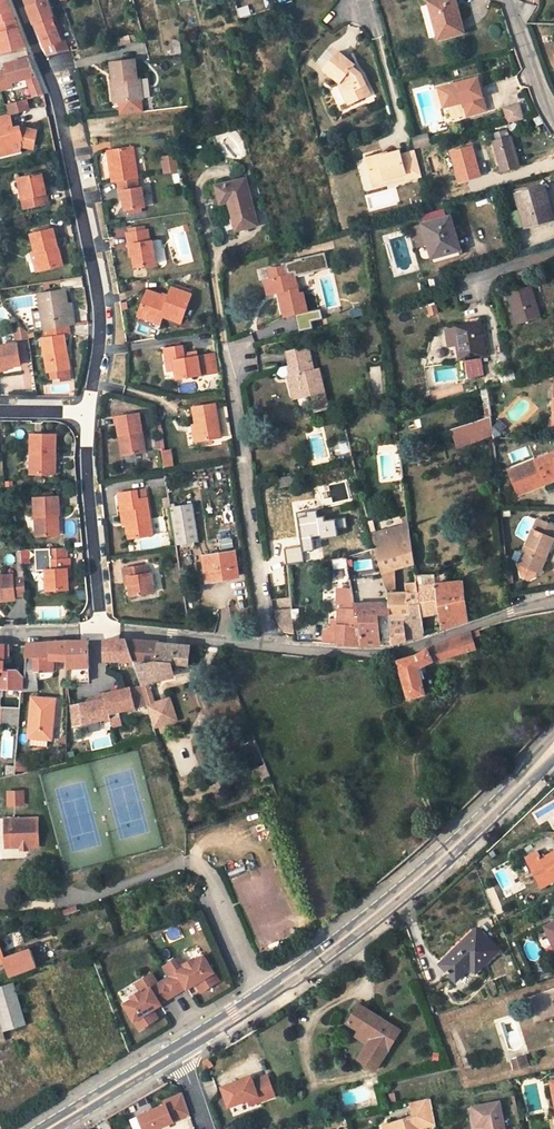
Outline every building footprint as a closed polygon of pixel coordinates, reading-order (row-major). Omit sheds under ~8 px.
[(7,0),(0,0),(0,50),(1,54),(26,47),(19,32),(9,6),(7,0)] [(54,16),(49,0),(46,0),(32,5),(28,7),(30,12),(31,16),(35,14),(39,22),(54,16)] [(458,30),(452,7),(456,5),(454,0),(427,0),(437,36),(458,30)] [(237,9),(241,18),(250,15),(247,5),(237,9)] [(58,31),(60,30),(54,16),(39,22),(35,24),(39,32),(45,48),(61,42),(58,31)] [(48,56),(68,52),(60,30),(58,31),(61,42),(45,48),(48,56)] [(327,70),(343,83),(352,103),(365,97),(361,87),(368,84),(363,74),(354,68),(357,65),(342,52),(327,70)] [(30,58),(9,63),(11,70),(7,71),(0,73),(0,90),(11,87),(10,83),(11,82),(26,78),(30,89),(40,85),(30,58)] [(111,62),(113,82),(116,81),(118,102),(120,102),(141,99),(142,99),(140,78),(137,78),(135,59),(111,62)] [(484,106),(476,74),(440,83),(444,102),(448,101),(451,112),(466,108),(467,110),(484,106)] [(368,84),(361,87),(365,97),(372,94),(368,84)] [(30,89),(33,97),(44,95),(40,85),(30,89)] [(10,114),(29,109),(27,99),(8,104),(10,114)] [(141,99),(120,102),(122,114),(143,112),(141,99)] [(523,115),(518,101),(504,106),(508,120),(523,115)] [(37,131),(19,128),(13,129),(10,116),(0,118),(0,152),(12,149),(12,150),(15,152),(21,150),(21,146),(33,149),(37,131)] [(431,140),(428,132),(416,136),(419,144),(431,140)] [(502,168),(518,164),(509,135),(493,140),(502,168)] [(113,163),(110,163),(113,180),(117,179),(136,176),(137,176),(133,146),(111,149),(113,163)] [(423,172),(416,147),(401,152),(400,148),(380,153),(380,151),(367,155),(375,182),(388,179),(387,174),(406,169),(408,176),(423,172)] [(176,169),(172,152),(159,155),(162,171),(176,169)] [(48,200),(43,171),(21,175),(25,194),(21,195),(24,205),(48,200)] [(122,188),(126,207),(128,207),(141,205),(145,204),(141,185),(138,186),(136,176),(117,179),(118,189),(122,188)] [(255,222),(244,177),(215,184),(220,200),(227,198),(235,227),(255,222)] [(472,190),(488,186),(486,180),(471,184),(472,190)] [(526,228),(550,220),(542,190),(517,197),(526,228)] [(433,257),(459,249),(450,217),(424,225),(433,257)] [(32,230),(36,248),(40,268),(62,263),(53,225),(32,230)] [(148,238),(146,227),(126,230),(128,241),(132,241),(135,264),(155,260),(151,237),(148,238)] [(123,234),(115,235),(116,247),(124,246),(123,234)] [(32,269),(40,268),(36,248),(31,249),(34,259),(30,260),(32,269)] [(294,273),(295,277),(330,269),(326,253),(296,259),(296,261),(286,263),(287,266),(289,274),(294,273)] [(289,274),(287,266),(269,270),(271,279),(289,274)] [(294,273),(289,274),(271,279),(269,279),(272,294),(279,292),(284,291),(285,297),(280,298),(284,317),(294,314),(307,311),(303,292),(299,293),(295,277),(294,273)] [(540,318),(532,286),(508,292),(518,325),(540,318)] [(168,298),(148,291),(141,310),(162,318),(163,315),(181,322),(191,295),(172,288),(168,298)] [(64,290),(38,294),(43,329),(70,324),(74,324),(72,314),(68,315),(64,290)] [(307,311),(294,314),(298,332),(312,329),(311,323),(323,321),(320,309),(307,311)] [(162,318),(141,310),(139,316),(160,324),(162,318)] [(461,377),(488,374),(481,321),(454,325),(461,377)] [(73,377),(65,332),(71,332),(70,324),(43,329),(45,335),(41,336),(48,372),(52,371),(60,370),(62,379),(73,377)] [(452,327),(445,328),(447,346),(454,345),(452,327)] [(33,338),(32,328),(14,329),(14,339),(33,338)] [(19,361),(16,340),(0,343),(0,365),(19,361)] [(314,366),(309,343),(287,348),(290,362),(289,362),(291,372),(288,372),(292,392),(310,388),(315,410),(328,407),(319,365),(314,366)] [(165,348),(167,362),(175,361),(176,370),(177,379),(199,375),(196,357),(184,358),(183,355),(182,346),(165,348)] [(196,357),(199,375),(217,373),(215,357),(209,357),(208,355),(197,356),(196,357)] [(176,370),(175,361),(167,362),(169,371),(176,370)] [(62,379),(60,370),(52,371),(54,381),(62,379)] [(219,433),(214,400),(192,403),(198,436),(219,433)] [(144,448),(138,411),(116,415),(120,434),(122,434),(125,451),(144,448)] [(455,447),(504,435),(501,422),(491,424),(490,417),(450,427),(455,447)] [(32,434),(31,453),(36,453),(35,473),(54,473),(55,434),(32,434)] [(169,446),(161,447),(164,464),(172,463),(169,446)] [(519,476),(528,492),(553,477),(553,450),(553,449),(534,461),(537,466),(519,476)] [(534,461),(512,474),(524,495),(528,492),(519,476),(537,466),(534,461)] [(278,477),(278,486),(290,485),(290,477),(278,477)] [(138,496),(136,488),(119,490),(122,508),(126,507),(128,523),(126,524),(128,537),(153,533),(146,495),(138,496)] [(58,497),(34,498),(37,536),(54,535),(53,515),(58,515),(59,514),(58,497)] [(170,505),(177,543),(199,539),(192,502),(170,505)] [(322,518),(316,518),(315,512),(308,512),(308,511),(296,513),(301,546),(284,548),(286,564),(304,561),(302,551),(313,549),(312,536),(318,535),(318,538),(335,536),(333,520),(322,522),(322,518)] [(535,527),(520,561),(523,562),(522,566),(521,570),(520,573),(532,578),(538,574),(547,555),(549,556),(553,544),(553,522),(540,515),(539,518),(535,527)] [(535,527),(539,518),(531,515),(527,524),(535,527)] [(411,540),(409,524),(373,534),(377,548),(376,549),(382,572),(394,569),(402,566),(400,543),(411,540)] [(220,531),(220,540),(231,540),(231,531),(220,531)] [(70,559),(67,559),(67,548),(50,549),(51,569),(45,570),(47,590),(69,589),(68,569),(70,569),(70,559)] [(51,569),(50,549),(35,549),(36,571),(45,570),(51,569)] [(207,582),(238,577),(234,551),(203,556),(207,582)] [(146,573),(145,563),(121,568),(123,577),(126,577),(129,595),(153,591),(150,572),(146,573)] [(389,594),(395,593),(394,569),(382,572),(383,575),(389,594)] [(15,596),(26,595),(24,577),(20,578),(13,578),(13,575),(0,576),(0,601),(15,599),(15,596)] [(357,596),(389,594),(383,575),(354,579),(357,596)] [(448,575),(417,577),(418,583),(419,592),(407,592),(409,613),(412,638),(425,635),(422,616),(420,600),(437,598),(439,612),(442,628),(468,619),(466,600),(464,581),(448,582),(448,575)] [(419,592),(418,583),(406,584),(407,592),(419,592)] [(405,625),(405,613),(409,613),(407,592),(395,593),(389,594),(390,600),(390,614),(390,629),(393,644),(406,640),(405,625)] [(379,645),(377,615),(390,614),(390,600),(389,594),(357,596),(354,596),(357,615),(360,614),(362,645),(379,645)] [(337,624),(331,624),(331,644),(358,645),(362,645),(360,614),(357,615),(354,596),(353,595),(339,595),(337,624)] [(420,600),(422,616),(439,612),(437,598),(420,600)] [(295,633),(292,609),(276,611),(277,619),(284,632),(295,633)] [(473,637),(482,634),(481,629),(472,632),(473,637)] [(477,649),(473,637),(472,632),(429,647),(405,659),(399,659),(411,699),(427,695),(421,669),(436,662),(477,649)] [(105,660),(134,660),(128,639),(105,639),(105,660)] [(188,665),(190,645),(159,642),(159,641),(143,640),(128,639),(134,660),(136,666),(142,685),(141,685),(145,699),(153,696),(149,682),(160,678),(172,676),(169,663),(188,665)] [(53,676),(53,660),(67,660),(68,640),(39,643),(28,644),(27,646),(26,657),(27,657),(26,676),(22,677),(22,689),(22,692),(38,690),(37,680),(53,676)] [(67,681),(90,681),(88,640),(78,640),(68,640),(67,660),(67,681)] [(2,689),(22,689),(22,677),(17,670),(4,669),(4,655),(10,655),(10,644),(0,644),(0,688),(2,689)] [(111,721),(112,726),(122,724),(119,712),(147,705),(145,699),(141,685),(104,695),(111,721)] [(3,727),(20,727),(22,692),(22,689),(2,689),(2,711),(5,711),(3,727)] [(103,723),(111,721),(104,695),(95,698),(96,700),(71,707),(74,727),(101,719),(103,723)] [(145,699),(147,705),(154,727),(177,720),(170,698),(155,702),(153,696),(145,699)] [(52,737),(56,698),(34,697),(31,736),(34,736),(33,745),(50,747),(50,737),(52,737)] [(24,793),(9,794),(9,805),(24,804),(24,793)] [(39,819),(11,820),(11,848),(38,847),(39,819)] [(538,850),(526,857),(541,887),(553,880),(553,851),(541,857),(538,850)] [(168,941),(181,938),(178,927),(165,930),(168,941)] [(498,950),(477,928),(440,964),(457,980),(471,967),(476,972),(498,950)] [(10,978),(37,968),(31,951),(30,948),(26,950),(27,952),(6,958),(0,944),(0,960),(3,960),(10,978)] [(187,989),(195,984),(202,980),(207,988),(219,981),(202,955),(194,960),(192,958),(183,963),(174,969),(169,961),(163,965),(170,976),(164,980),(173,995),(186,987),(187,989)] [(174,969),(183,963),(178,955),(169,961),(174,969)] [(123,1004),(140,1030),(152,1022),(147,1014),(153,1010),(161,1005),(160,1003),(173,995),(164,980),(158,983),(151,973),(143,978),(148,986),(139,991),(130,997),(132,999),(123,1004)] [(139,991),(148,986),(143,978),(134,983),(139,991)] [(202,980),(195,984),(201,992),(207,988),(202,980)] [(0,989),(0,1020),(3,1032),(26,1026),(15,985),(0,989)] [(367,1050),(365,1049),(359,1059),(376,1069),(400,1030),(359,1004),(348,1023),(360,1030),(374,1039),(371,1045),(367,1050)] [(153,1010),(147,1014),(152,1022),(158,1018),(153,1010)] [(374,1039),(360,1030),(356,1035),(371,1045),(374,1039)] [(525,1056),(517,1058),(520,1067),(528,1065),(525,1056)] [(209,1058),(203,1062),(207,1069),(213,1065),(209,1058)] [(517,1058),(512,1060),(515,1069),(520,1067),(517,1058)] [(275,1096),(268,1075),(253,1080),(251,1076),(222,1087),(229,1106),(247,1100),(258,1096),(260,1101),(275,1096)] [(173,1121),(190,1114),(183,1093),(164,1101),(166,1104),(139,1115),(145,1128),(155,1128),(174,1121),(173,1121)] [(258,1096),(247,1100),(249,1105),(260,1101),(258,1096)] [(440,1128),(436,1102),(414,1108),(417,1120),(387,1128),(440,1128)] [(504,1108),(478,1112),(481,1128),(508,1128),(504,1108)]
